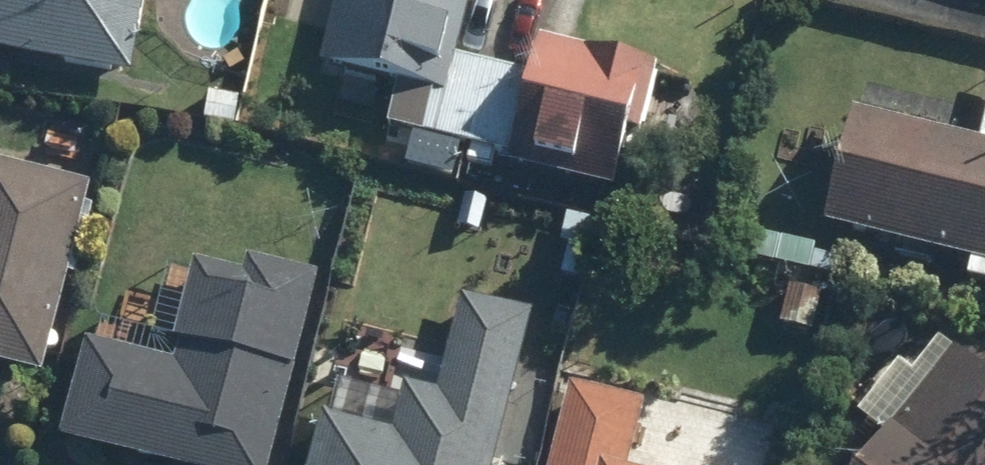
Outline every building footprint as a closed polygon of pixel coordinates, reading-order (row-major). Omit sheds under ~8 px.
[(156,0),(0,0),(0,63),(147,79),(156,0)] [(332,62),(408,77),(398,127),(420,131),(414,160),(469,171),(472,155),(640,189),(665,65),(548,40),(541,76),(463,60),(475,0),(345,0),(332,62)] [(984,260),(984,140),(945,131),(950,111),(868,94),(839,228),(984,260)] [(55,379),(98,179),(0,158),(0,367),(55,379)] [(320,275),(211,251),(187,360),(90,339),(67,444),(162,464),(278,464),(320,275)] [(546,311),(471,295),(450,396),(415,389),(405,437),(316,418),(307,464),(515,464),(546,311)] [(949,336),(870,464),(984,464),(984,358),(949,336)] [(567,373),(544,464),(641,464),(659,395),(567,373)]
